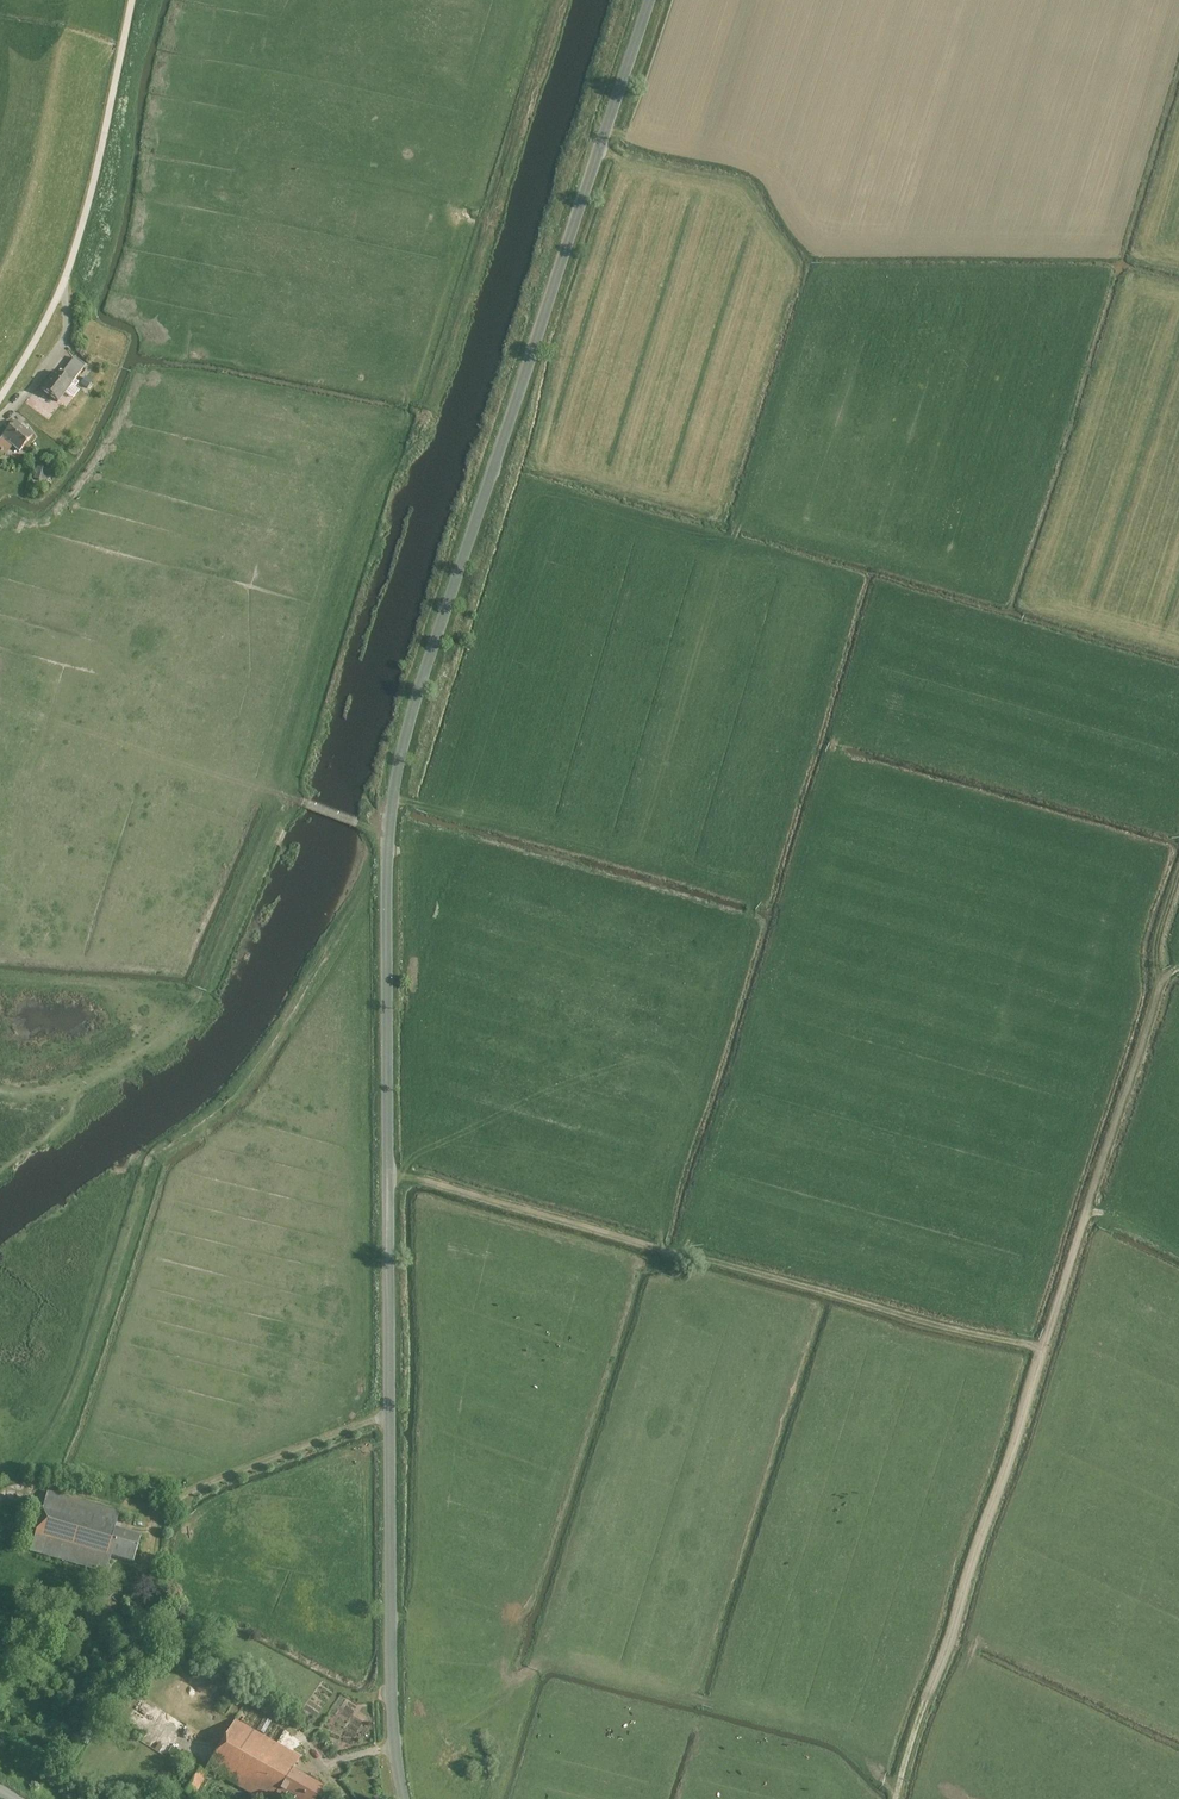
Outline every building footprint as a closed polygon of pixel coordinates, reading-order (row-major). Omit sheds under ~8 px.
[(82,366),(71,358),(61,371),(71,380),(82,366)] [(68,384),(51,371),(37,390),(54,403),(68,384)] [(90,404),(81,412),(90,421),(98,413),(90,404)] [(12,420),(0,434),(0,438),(9,445),(17,452),(30,436),(12,420)] [(0,438),(0,456),(9,445),(0,438)] [(47,470),(36,466),(31,478),(43,482),(47,470)] [(106,1559),(131,1566),(139,1538),(114,1531),(118,1514),(46,1494),(29,1554),(102,1574),(106,1559)] [(285,1798),(314,1798),(320,1789),(291,1773),(300,1757),(235,1720),(206,1770),(256,1798),(276,1798),(278,1795),(285,1798)] [(206,1776),(190,1767),(176,1790),(191,1798),(206,1776)]
